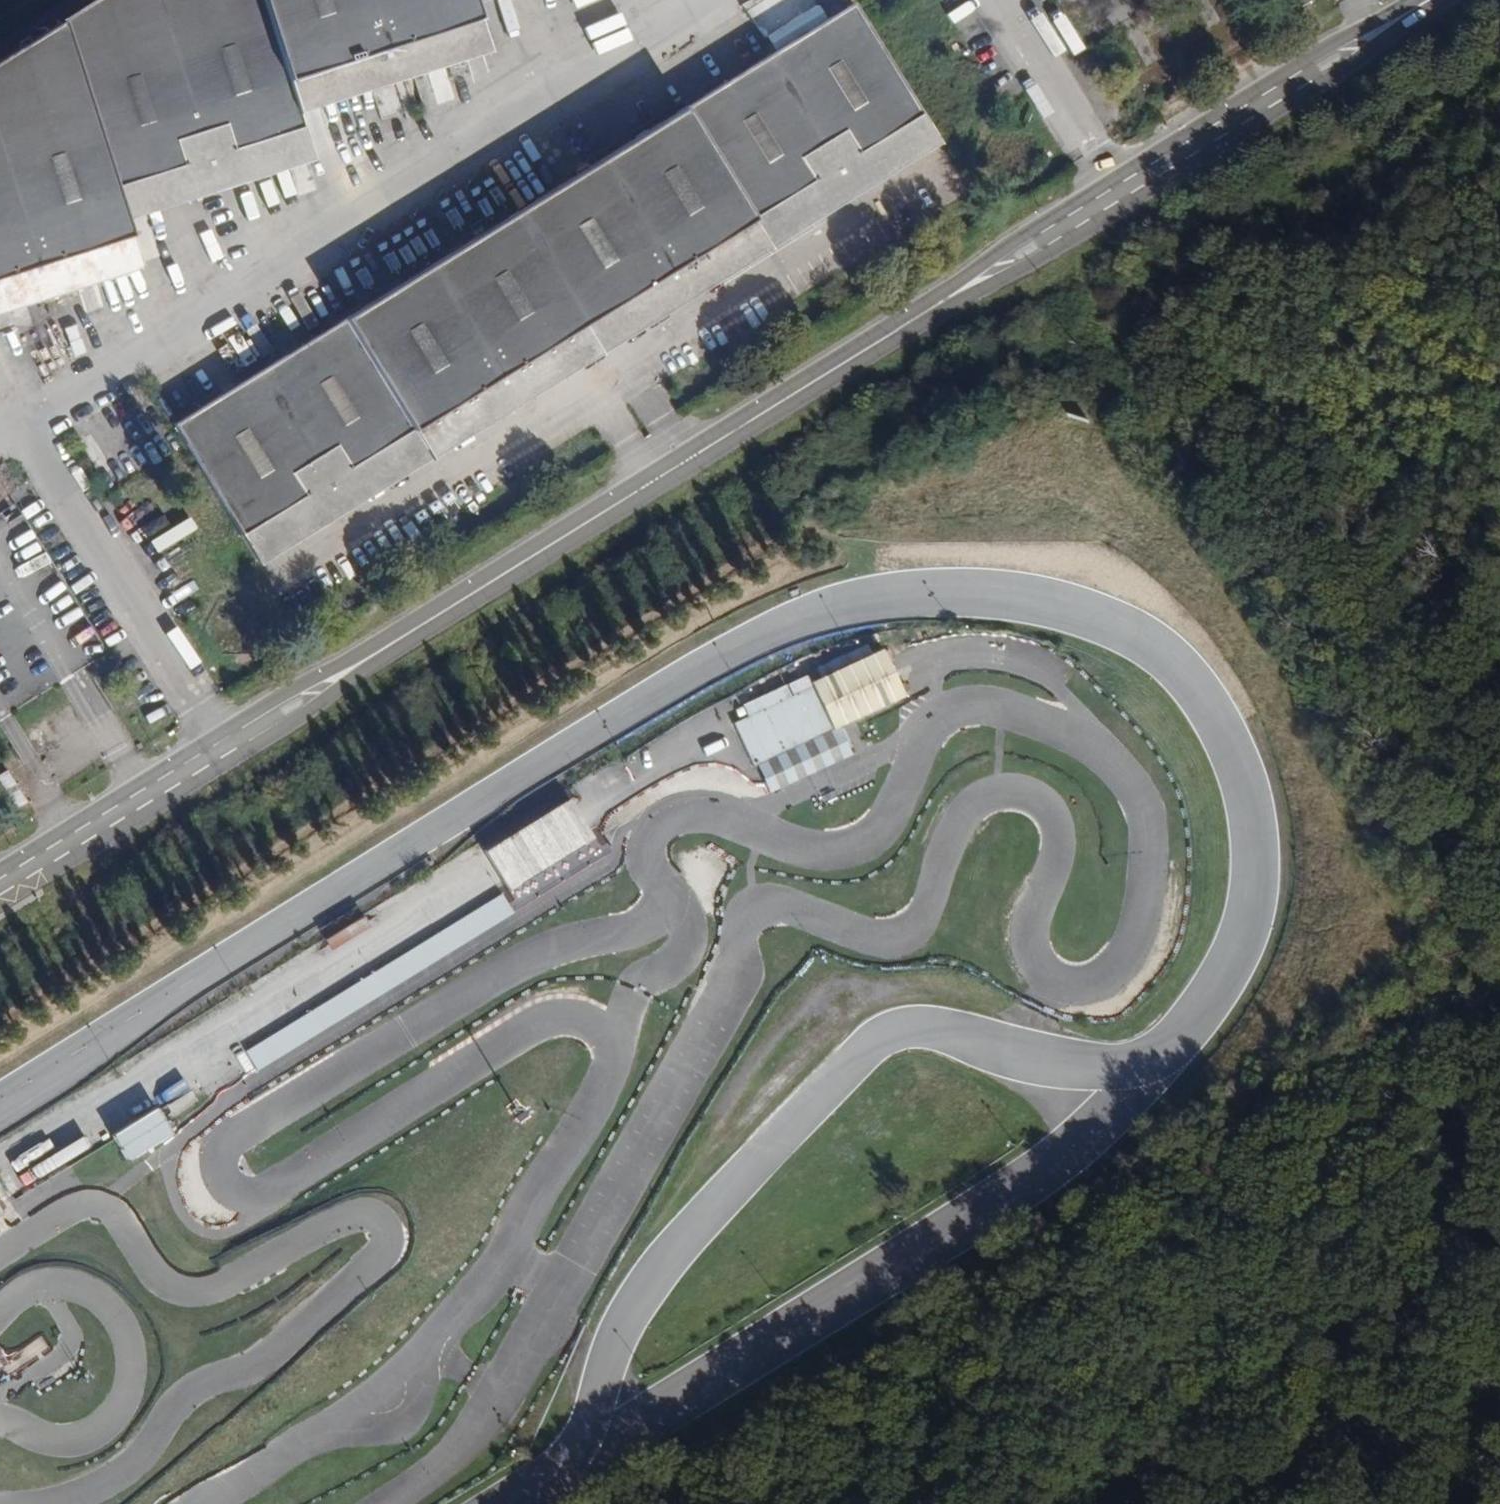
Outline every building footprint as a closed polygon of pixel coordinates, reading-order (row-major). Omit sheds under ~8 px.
[(0,52),(0,309),(136,263),(121,219),(312,156),(297,112),(483,48),(470,2),(474,0),(85,0),(0,52)] [(1083,47),(1156,0),(1054,0),(1083,47)] [(1292,0),(1277,0),(1287,14),(1297,7),(1292,0)] [(933,139),(849,3),(170,423),(253,561),(933,139)] [(734,714),(757,766),(914,697),(891,645),(734,714)] [(266,1056),(510,916),(499,898),(255,1038),(266,1056)] [(104,1131),(119,1159),(165,1135),(150,1106),(104,1131)] [(16,1212),(10,1202),(0,1185),(0,1221),(16,1212)]
